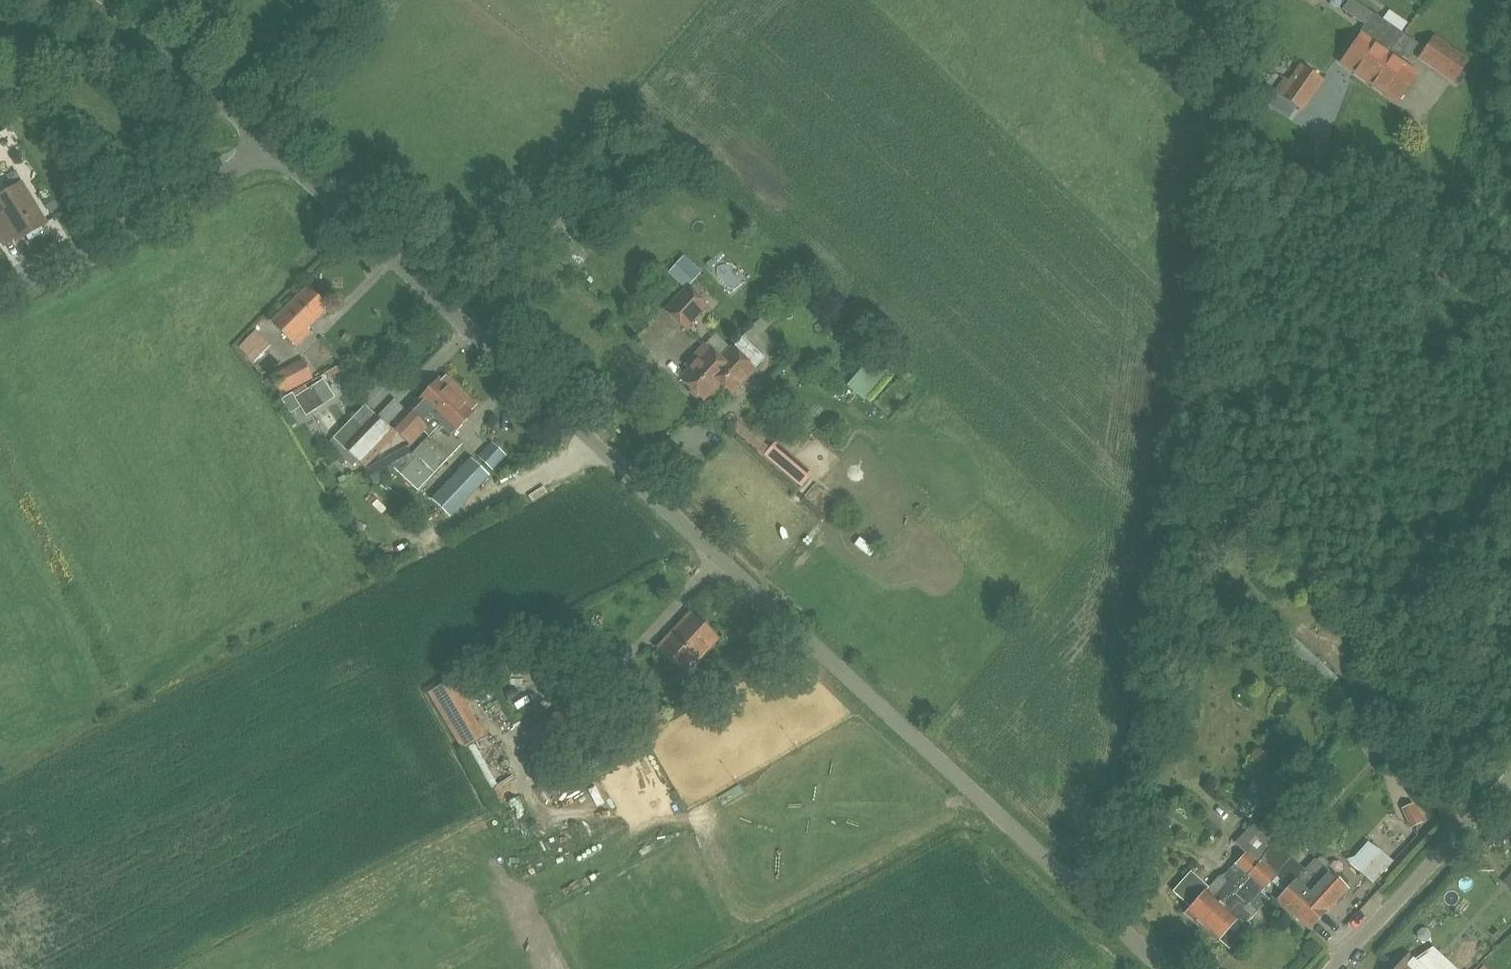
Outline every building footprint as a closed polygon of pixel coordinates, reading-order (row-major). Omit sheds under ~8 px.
[(1342,61),(1370,81),(1400,37),(1403,33),(1375,13),(1375,14),(1355,0),(1348,0),(1342,8),(1367,25),(1359,36),(1342,61)] [(1400,37),(1370,81),(1397,100),(1416,74),(1397,61),(1402,55),(1407,58),(1418,43),(1403,33),(1400,37)] [(1434,37),(1420,57),(1453,79),(1459,83),(1465,74),(1460,70),(1467,60),(1434,37)] [(1301,66),(1290,83),(1283,78),(1275,90),(1301,108),(1320,79),(1301,66)] [(24,185),(23,184),(0,198),(0,236),(1,237),(11,231),(17,240),(28,234),(31,239),(43,232),(40,226),(46,222),(24,185)] [(53,196),(43,202),(50,214),(60,208),(53,196)] [(668,272),(683,286),(699,269),(684,255),(668,272)] [(685,331),(708,306),(686,285),(663,310),(685,331)] [(306,287),(271,321),(291,342),(293,340),(297,345),(310,332),(306,327),(326,307),(306,287)] [(250,358),(267,342),(255,330),(239,347),(250,358)] [(732,349),(716,334),(694,358),(698,361),(681,379),(689,386),(688,392),(695,398),(701,397),(704,399),(720,382),(732,393),(765,358),(743,337),(732,349)] [(261,381),(271,398),(312,377),(302,360),(271,376),(261,381)] [(857,365),(840,385),(854,397),(871,376),(857,365)] [(407,411),(392,426),(399,433),(404,438),(411,444),(423,430),(422,429),(434,416),(460,389),(451,381),(448,381),(445,384),(439,378),(407,411)] [(323,405),(312,387),(295,398),(306,415),(323,405)] [(406,446),(365,469),(373,484),(397,471),(394,468),(416,457),(431,471),(435,475),(463,445),(454,436),(476,413),(473,410),(469,407),(472,404),(472,400),(460,389),(434,416),(422,429),(423,430),(429,436),(412,454),(411,456),(406,446)] [(396,435),(377,417),(347,448),(366,467),(396,435)] [(486,442),(472,456),(486,470),(500,456),(486,442)] [(768,445),(759,455),(795,486),(804,476),(768,445)] [(470,459),(447,483),(466,501),(489,477),(470,459)] [(690,614),(658,649),(685,673),(717,638),(690,614)] [(1269,649),(1320,694),(1334,678),(1283,633),(1269,649)] [(424,688),(450,749),(475,739),(449,678),(424,688)] [(575,703),(525,735),(544,766),(595,733),(575,703)] [(1413,803),(1400,809),(1409,828),(1422,822),(1413,803)] [(1273,841),(1272,840),(1272,842),(1252,823),(1234,842),(1246,854),(1206,893),(1186,875),(1173,890),(1190,907),(1186,912),(1201,926),(1259,864),(1261,860),(1273,841)] [(1273,876),(1276,873),(1276,874),(1291,857),(1290,856),(1293,852),(1275,836),(1272,840),(1273,841),(1261,860),(1259,864),(1201,926),(1217,940),(1219,938),(1228,947),(1249,924),(1247,921),(1258,909),(1251,903),(1260,891),(1273,876)] [(1362,840),(1344,863),(1370,884),(1389,861),(1362,840)] [(1304,869),(1291,857),(1276,874),(1276,873),(1273,876),(1278,880),(1274,885),(1283,893),(1277,899),(1309,929),(1346,888),(1345,886),(1347,883),(1346,879),(1341,874),(1337,874),(1335,877),(1326,869),(1328,866),(1328,862),(1322,857),(1318,857),(1316,860),(1314,859),(1304,869)] [(1409,955),(1395,968),(1424,968),(1409,955)]
